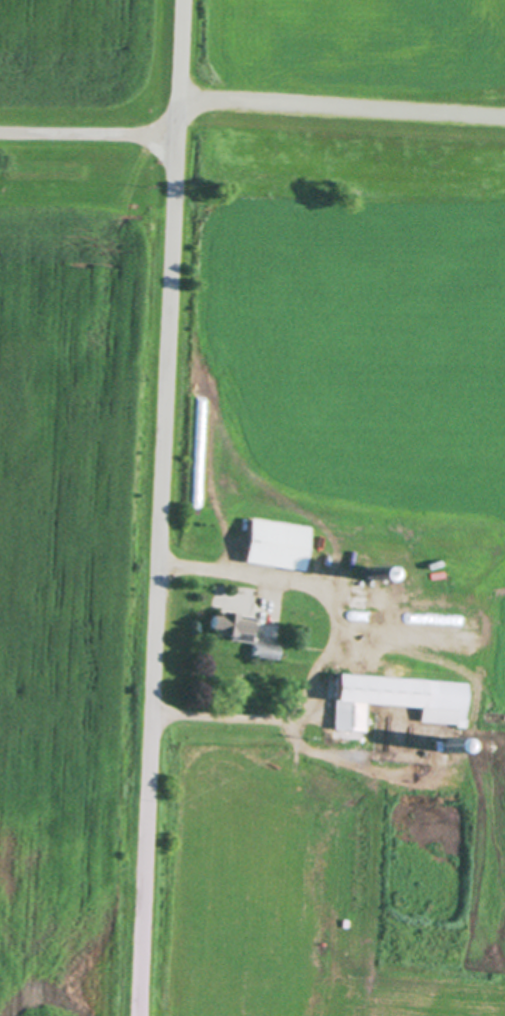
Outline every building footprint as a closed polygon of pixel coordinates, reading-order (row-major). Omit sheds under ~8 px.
[(248,521),(309,529),(303,573),(242,565),(248,521)] [(406,614),(345,611),(346,592),(416,595),(416,607),(406,606),(406,614)] [(252,642),(207,640),(208,615),(253,617),(252,642)] [(277,646),(277,660),(249,660),(249,646),(277,646)] [(363,706),(361,733),(331,731),(333,677),(465,684),(463,712),(363,706)]
